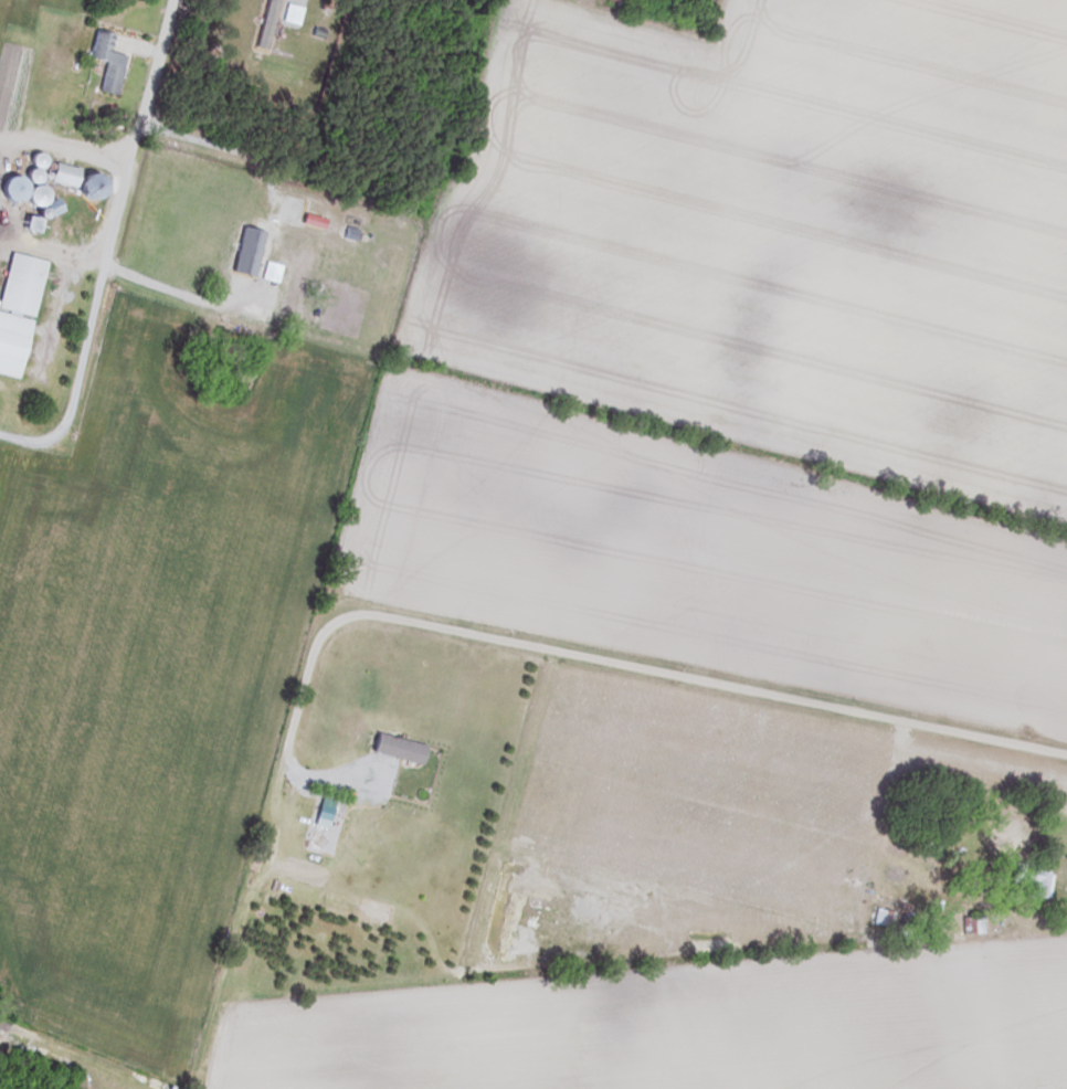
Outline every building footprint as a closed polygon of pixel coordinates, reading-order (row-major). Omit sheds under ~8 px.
[(102,62),(96,92),(115,96),(123,56),(108,53),(113,34),(91,29),(85,59),(102,62)] [(45,181),(70,187),(74,169),(49,163),(45,181)] [(96,236),(110,178),(78,170),(64,228),(96,236)] [(32,208),(44,193),(30,182),(18,198),(32,208)] [(30,233),(33,220),(23,218),(22,222),(20,222),(18,230),(30,233)] [(6,252),(0,280),(0,374),(14,377),(27,318),(29,318),(43,260),(6,252)] [(235,345),(226,349),(232,361),(241,357),(235,345)] [(1024,898),(1048,899),(1049,869),(1009,868),(1009,890),(1024,890),(1024,898)] [(892,911),(872,910),(872,926),(891,927),(892,911)]
